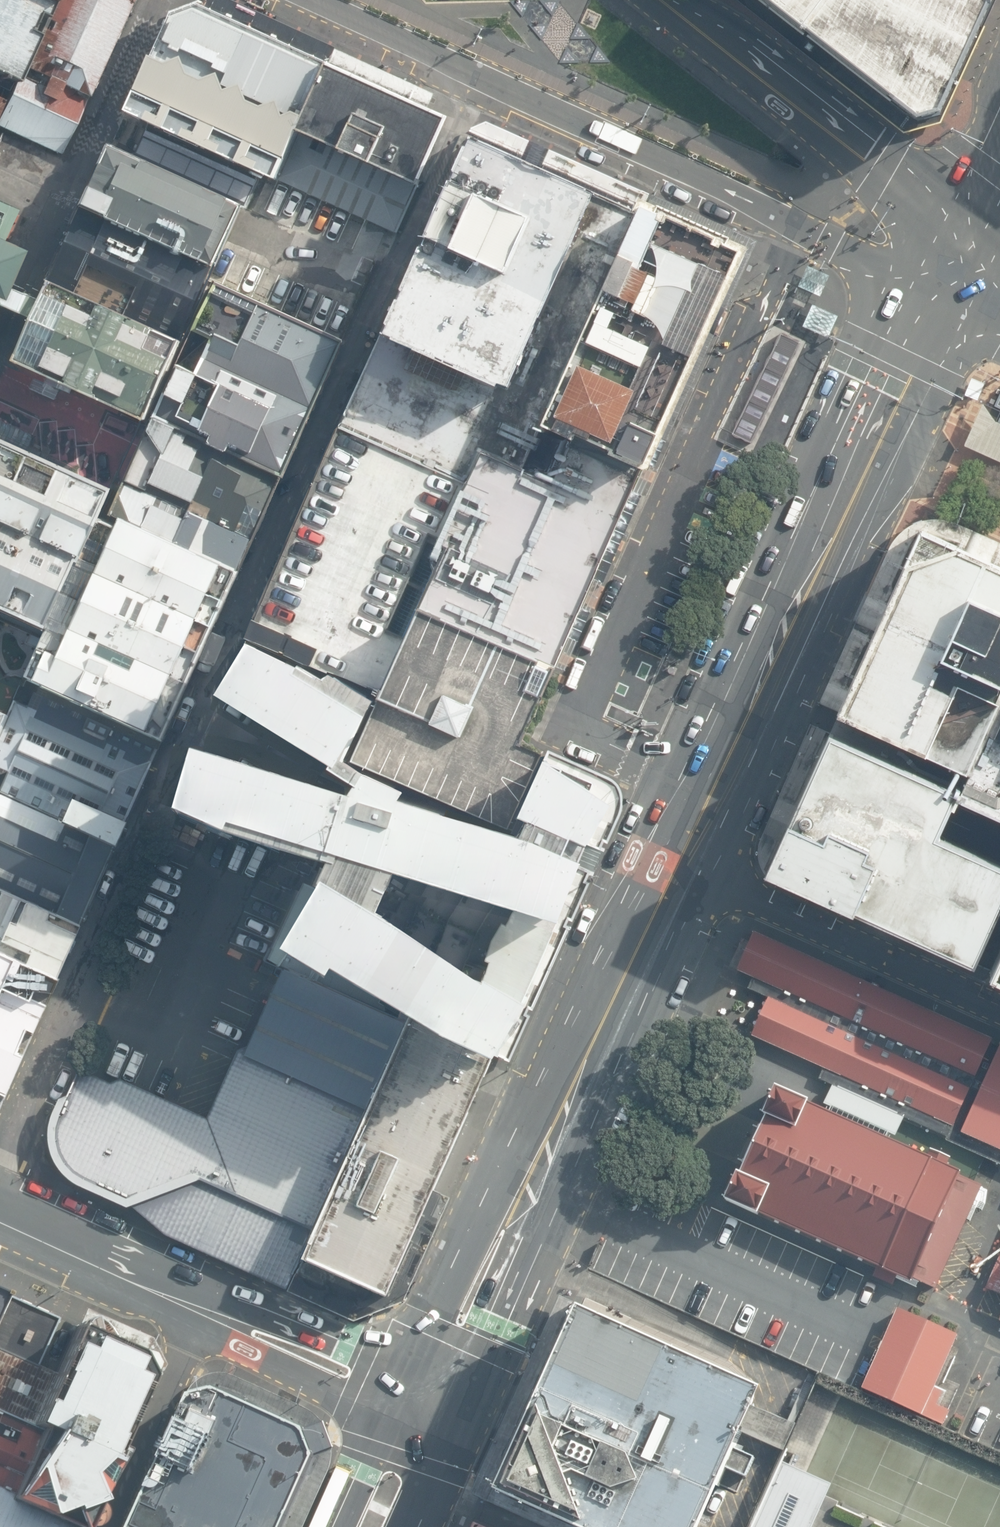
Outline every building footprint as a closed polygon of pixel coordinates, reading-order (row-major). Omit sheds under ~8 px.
[(57,0),(0,0),(0,62),(24,73),(57,0)] [(139,0),(57,0),(24,73),(16,90),(82,120),(139,0)] [(270,176),(325,56),(204,0),(184,0),(165,8),(123,107),(270,176)] [(911,114),(938,109),(988,0),(753,0),(911,114)] [(446,110),(325,56),(270,176),(387,229),(391,231),(446,110)] [(2,120),(13,95),(0,89),(0,124),(2,120)] [(82,120),(16,90),(13,95),(2,120),(68,150),(82,120)] [(472,128),(379,335),(506,391),(599,183),(472,128)] [(140,155),(107,141),(80,201),(214,262),(241,201),(229,196),(231,193),(141,153),(140,155)] [(599,183),(506,391),(379,335),(337,429),(464,486),(479,453),(542,481),(561,438),(542,431),(644,203),(599,183)] [(0,192),(0,301),(12,307),(28,314),(12,353),(143,415),(185,323),(51,262),(36,256),(22,251),(27,239),(11,232),(25,203),(0,192)] [(561,438),(645,475),(749,253),(646,207),(644,203),(542,431),(561,438)] [(215,266),(80,206),(51,262),(185,323),(215,266)] [(240,567),(339,339),(214,284),(106,509),(240,567)] [(778,335),(745,412),(765,421),(798,344),(778,335)] [(979,398),(988,376),(975,371),(966,393),(979,398)] [(982,405),(962,447),(999,464),(999,424),(997,423),(994,422),(982,405)] [(382,701),(419,614),(416,613),(444,552),(436,548),(464,486),(337,429),(252,626),(249,624),(241,643),(309,673),(310,670),(382,701)] [(49,625),(106,509),(116,488),(0,434),(0,604),(49,625)] [(555,675),(645,475),(561,438),(542,481),(479,453),(464,486),(436,548),(444,552),(416,613),(419,614),(555,675)] [(240,567),(106,509),(49,625),(25,678),(161,740),(240,567)] [(999,693),(999,566),(916,527),(909,542),(833,708),(965,770),(999,693)] [(521,743),(555,675),(419,614),(382,701),(349,770),(506,839),(545,754),(521,743)] [(288,667),(244,648),(208,710),(326,782),(323,785),(351,802),(345,812),(185,762),(166,824),(217,846),(324,879),(276,966),(323,994),(328,985),(440,1055),(492,1078),(504,1061),(510,1064),(532,1019),(375,929),(390,890),(565,943),(585,882),(610,801),(548,752),(543,763),(544,777),(542,776),(516,834),(528,839),(522,851),(399,812),(402,801),(345,775),(374,711),(325,681),(322,687),(288,667)] [(25,678),(11,714),(0,738),(0,887),(81,922),(115,846),(66,823),(76,799),(126,821),(161,740),(25,678)] [(965,770),(956,791),(999,811),(999,693),(965,770)] [(0,709),(0,738),(11,714),(0,709)] [(956,783),(827,725),(786,814),(784,812),(760,862),(971,958),(999,891),(999,855),(935,827),(956,783)] [(66,823),(115,846),(126,821),(76,799),(66,823)] [(55,978),(81,922),(0,887),(0,953),(55,978)] [(532,1019),(565,943),(390,890),(375,929),(532,1019)] [(999,972),(999,930),(984,965),(999,972)] [(742,931),(724,973),(758,988),(737,1034),(999,1157),(999,1044),(742,931)] [(42,1006),(55,978),(0,953),(0,1100),(42,1006)] [(323,994),(278,970),(228,1073),(205,1121),(119,1078),(106,1077),(78,1073),(67,1095),(59,1099),(51,1119),(47,1144),(56,1167),(76,1184),(127,1206),(157,1230),(288,1290),(402,1032),(323,994)] [(440,1055),(402,1032),(288,1290),(341,1313),(392,1294),(469,1128),(483,1097),(492,1078),(440,1055)] [(917,1279),(937,1288),(982,1185),(959,1175),(961,1171),(948,1165),(951,1158),(930,1148),(926,1155),(775,1085),(763,1112),(766,1114),(739,1174),(736,1172),(724,1200),(914,1285),(917,1279)] [(986,1290),(999,1296),(999,1258),(986,1290)] [(32,1427),(56,1374),(37,1365),(58,1319),(6,1295),(0,1309),(0,1412),(32,1427)] [(573,1303),(497,1490),(583,1526),(700,1526),(763,1388),(573,1303)] [(960,1336),(898,1309),(889,1327),(863,1386),(947,1423),(953,1410),(942,1405),(949,1390),(938,1385),(960,1336)] [(58,1526),(82,1526),(149,1380),(136,1354),(76,1328),(56,1374),(32,1427),(42,1431),(12,1497),(9,1504),(58,1526)] [(324,1459),(312,1426),(215,1380),(186,1393),(124,1526),(294,1526),(324,1459)] [(32,1427),(0,1412),(0,1491),(12,1497),(42,1431),(32,1427)] [(831,1482),(807,1472),(782,1460),(752,1526),(811,1526),(826,1494),(831,1482)] [(9,1504),(12,1497),(0,1491),(0,1526),(58,1526),(9,1504)]
